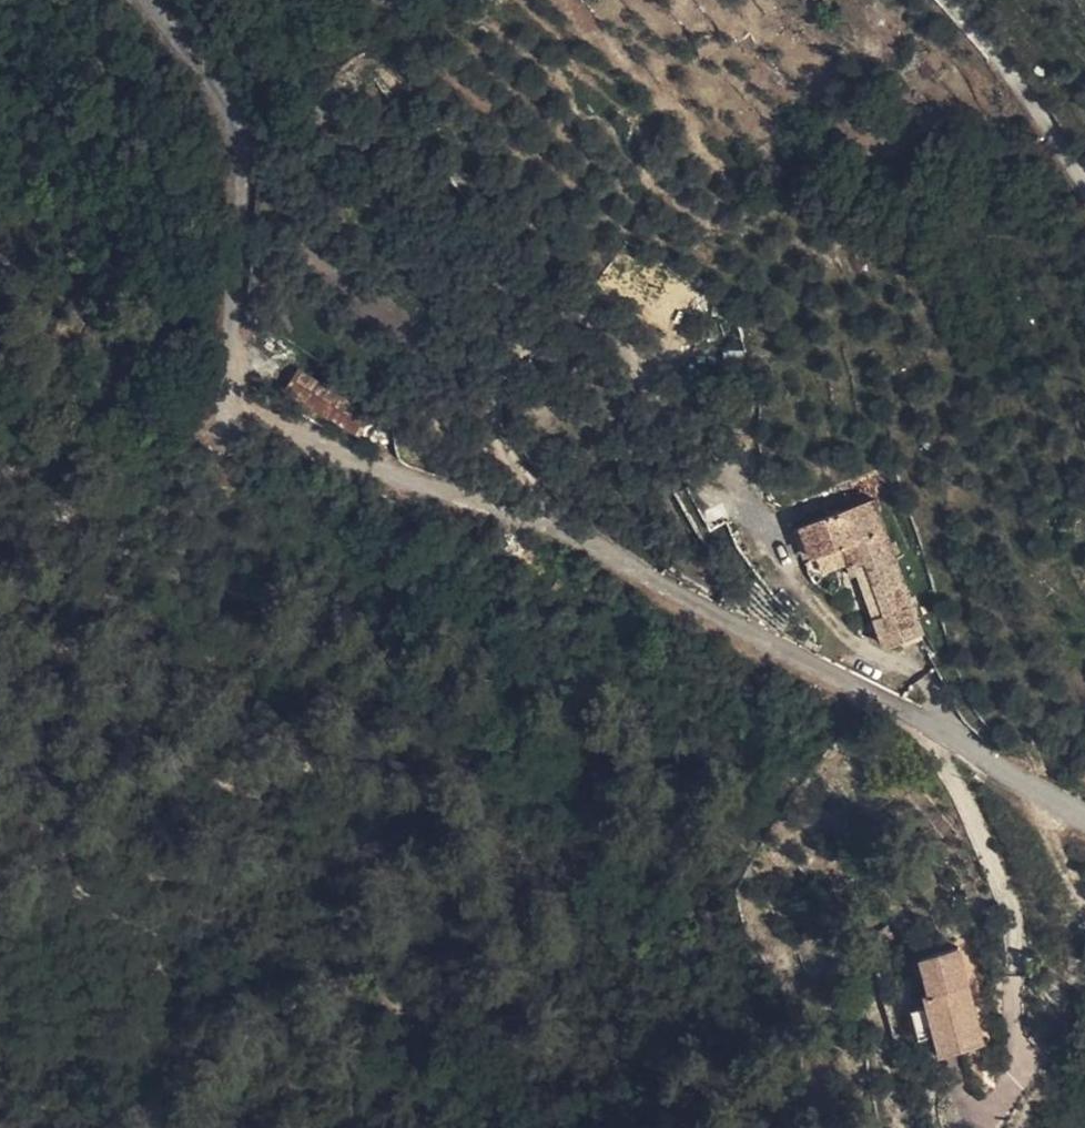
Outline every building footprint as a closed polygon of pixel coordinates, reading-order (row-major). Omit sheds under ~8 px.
[(358,438),(373,412),(298,368),(282,393),(358,438)] [(852,583),(866,578),(887,632),(877,635),(887,663),(926,648),(875,515),(797,546),(808,574),(843,561),(852,583)] [(943,1051),(948,1072),(992,1060),(966,964),(928,973),(937,1009),(933,1010),(936,1022),(920,1026),(926,1055),(943,1051)]
